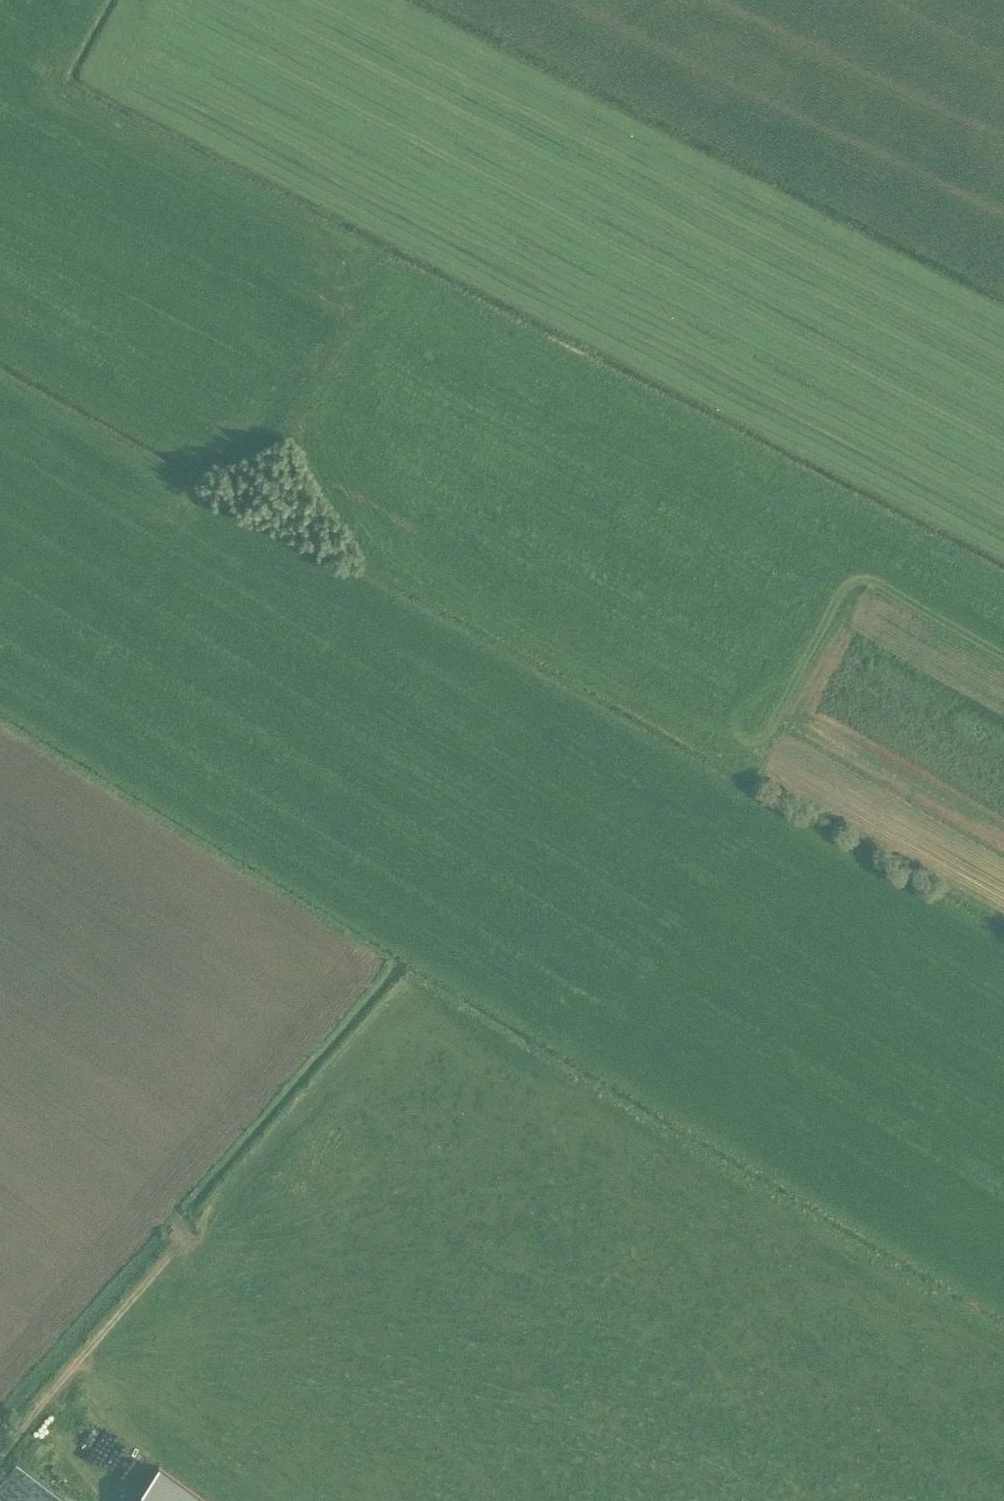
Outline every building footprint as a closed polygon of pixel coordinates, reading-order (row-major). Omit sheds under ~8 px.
[(164,1465),(140,1500),(220,1500),(164,1465)] [(0,1488),(0,1500),(34,1500),(40,1492),(11,1472),(0,1488)]
